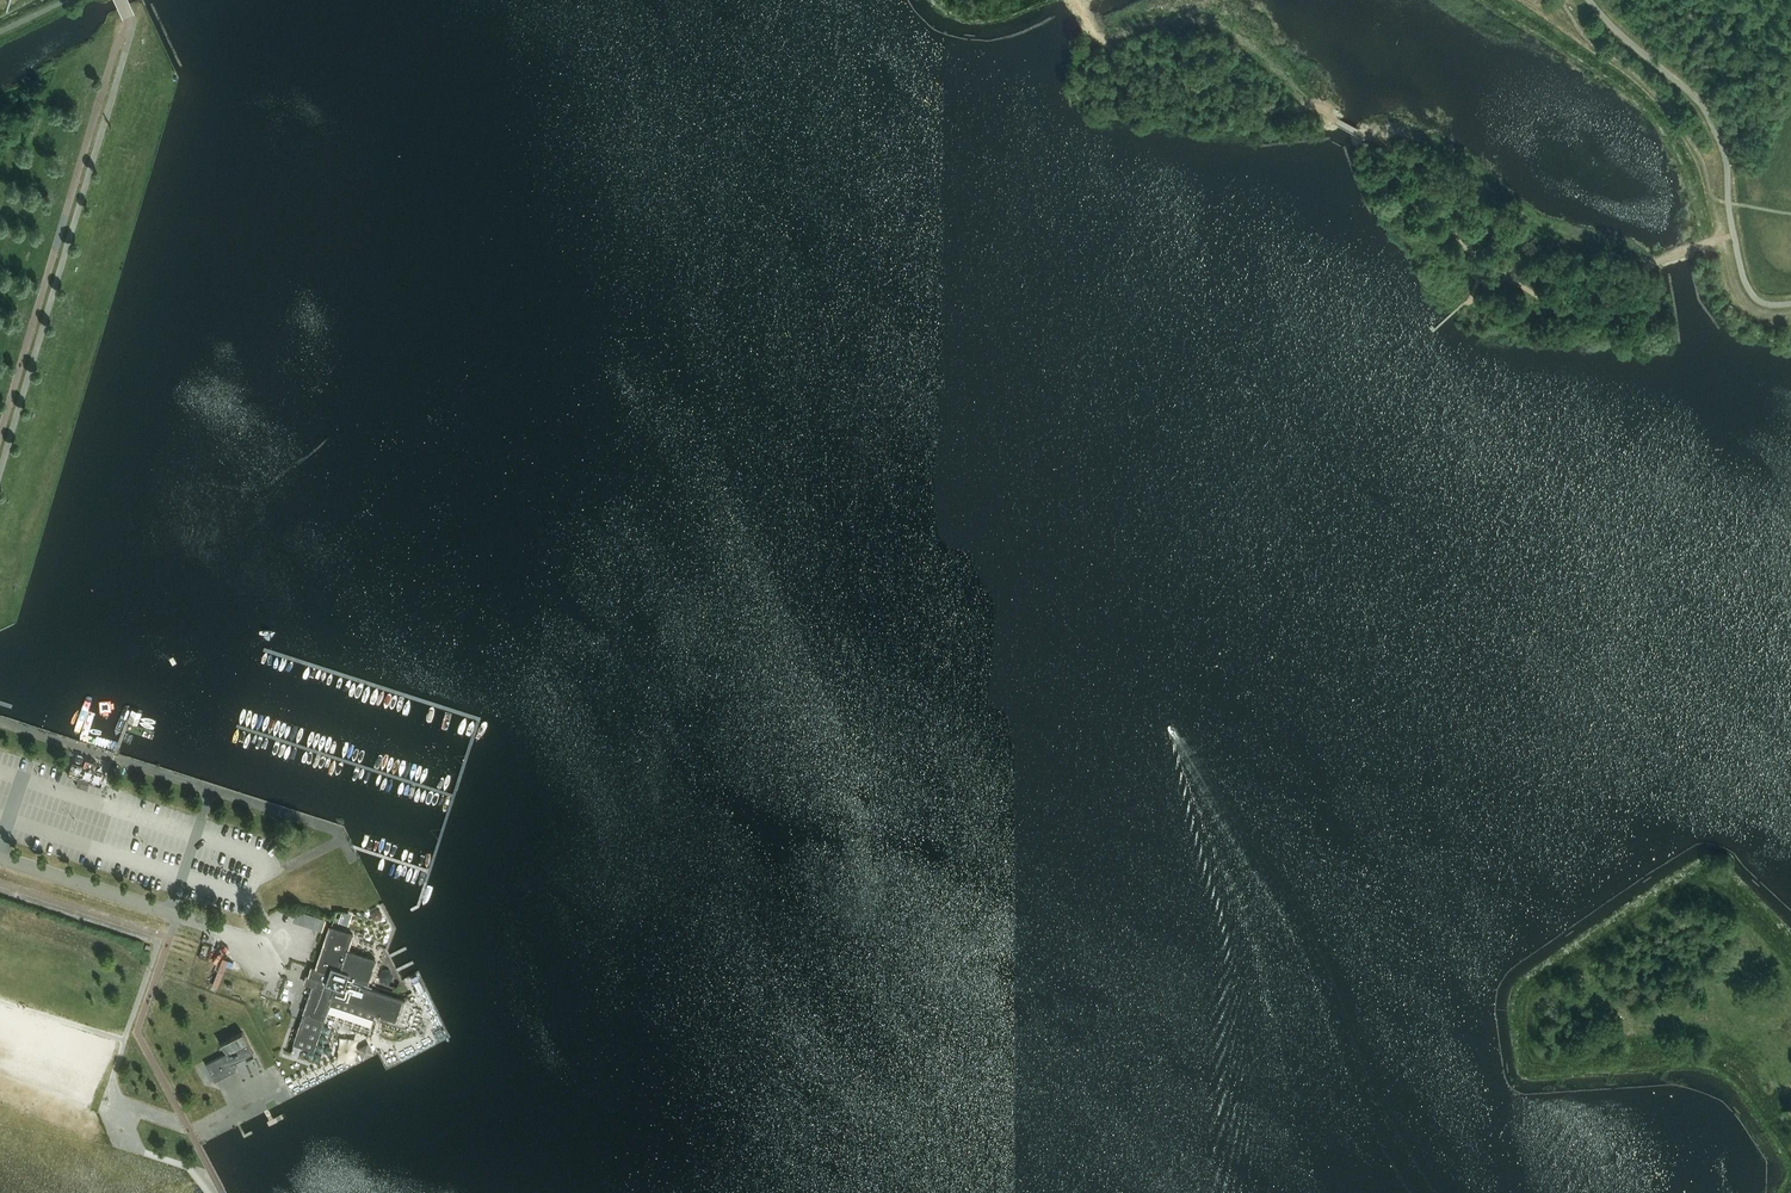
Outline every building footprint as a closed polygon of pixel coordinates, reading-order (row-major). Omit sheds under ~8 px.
[(319,927),(321,919),(297,911),(295,919),(319,927)] [(347,949),(352,933),(330,926),(316,967),(311,966),(306,983),(312,985),(293,1043),(314,1050),(332,997),(375,1011),(374,1013),(396,1020),(403,999),(405,1000),(405,999),(366,986),(376,958),(347,949)] [(208,942),(204,956),(214,959),(211,970),(220,973),(217,983),(226,985),(234,958),(216,953),(218,945),(208,942)] [(226,1053),(206,1063),(214,1080),(236,1069),(232,1063),(253,1052),(242,1031),(221,1042),(226,1053)]
